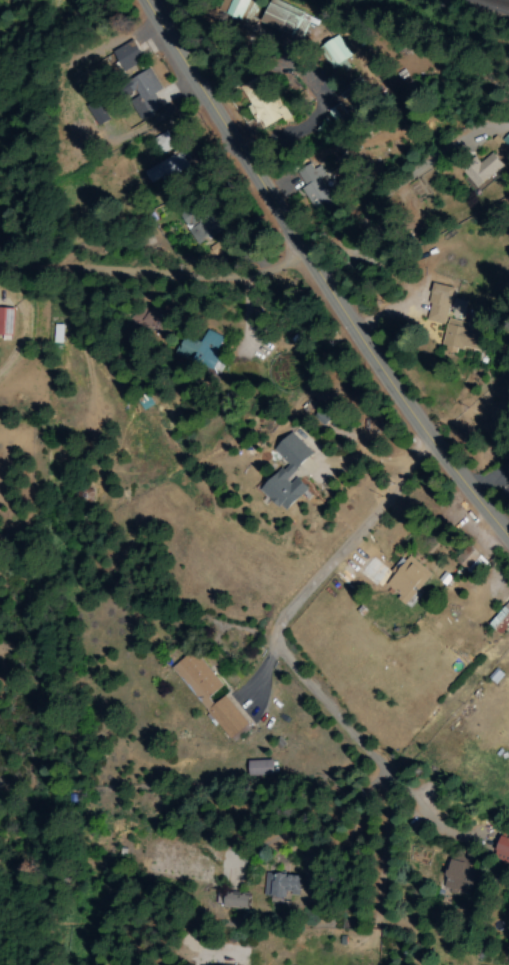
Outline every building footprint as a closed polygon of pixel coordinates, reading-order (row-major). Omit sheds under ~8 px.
[(219,11),(242,20),(250,0),(223,0),(219,11)] [(312,17),(268,1),(260,22),(303,39),(312,17)] [(336,66),(340,74),(351,68),(346,59),(350,57),(338,34),(317,46),(331,69),(336,66)] [(142,61),(132,40),(112,49),(121,70),(142,61)] [(140,120),(162,108),(153,93),(160,89),(148,68),(117,85),(123,96),(134,90),(137,96),(129,101),(140,120)] [(239,87),(250,105),(248,106),(262,130),(281,118),(284,122),(290,119),(277,97),(269,102),(255,78),(239,87)] [(95,126),(110,119),(101,97),(86,103),(95,126)] [(181,150),(144,171),(151,183),(164,176),(166,180),(190,167),(181,150)] [(458,169),(476,188),(502,165),(490,152),(479,163),(472,156),(458,169)] [(331,205),(324,173),(317,175),(314,164),(297,168),(302,187),(304,187),(310,210),(331,205)] [(424,320),(444,325),(454,288),(434,283),(424,320)] [(0,307),(0,335),(2,335),(1,340),(11,340),(12,307),(0,307)] [(483,351),(487,332),(466,328),(468,317),(447,313),(441,351),(456,353),(457,346),(483,351)] [(211,370),(224,338),(205,330),(200,343),(182,335),(174,355),(211,370)] [(259,489),(283,512),(307,488),(293,473),(313,454),(290,431),(272,449),(285,463),(259,489)] [(470,576),(485,561),(468,545),(454,559),(470,576)] [(380,583),(410,607),(422,593),(418,590),(431,574),(405,553),(380,583)] [(501,635),(508,624),(508,599),(508,598),(488,626),(501,635)] [(170,668),(228,739),(247,723),(224,695),(213,704),(208,697),(221,686),(192,650),(170,668)] [(503,675),(496,669),(488,678),(495,684),(503,675)] [(272,775),(271,760),(247,761),(247,776),(272,775)] [(508,850),(508,839),(499,836),(493,852),(507,856),(508,850)] [(467,898),(477,868),(450,859),(440,890),(467,898)] [(284,892),(291,892),(293,877),(265,874),(262,896),(283,899),(284,892)] [(247,893),(223,892),(222,908),(247,909),(247,893)]
